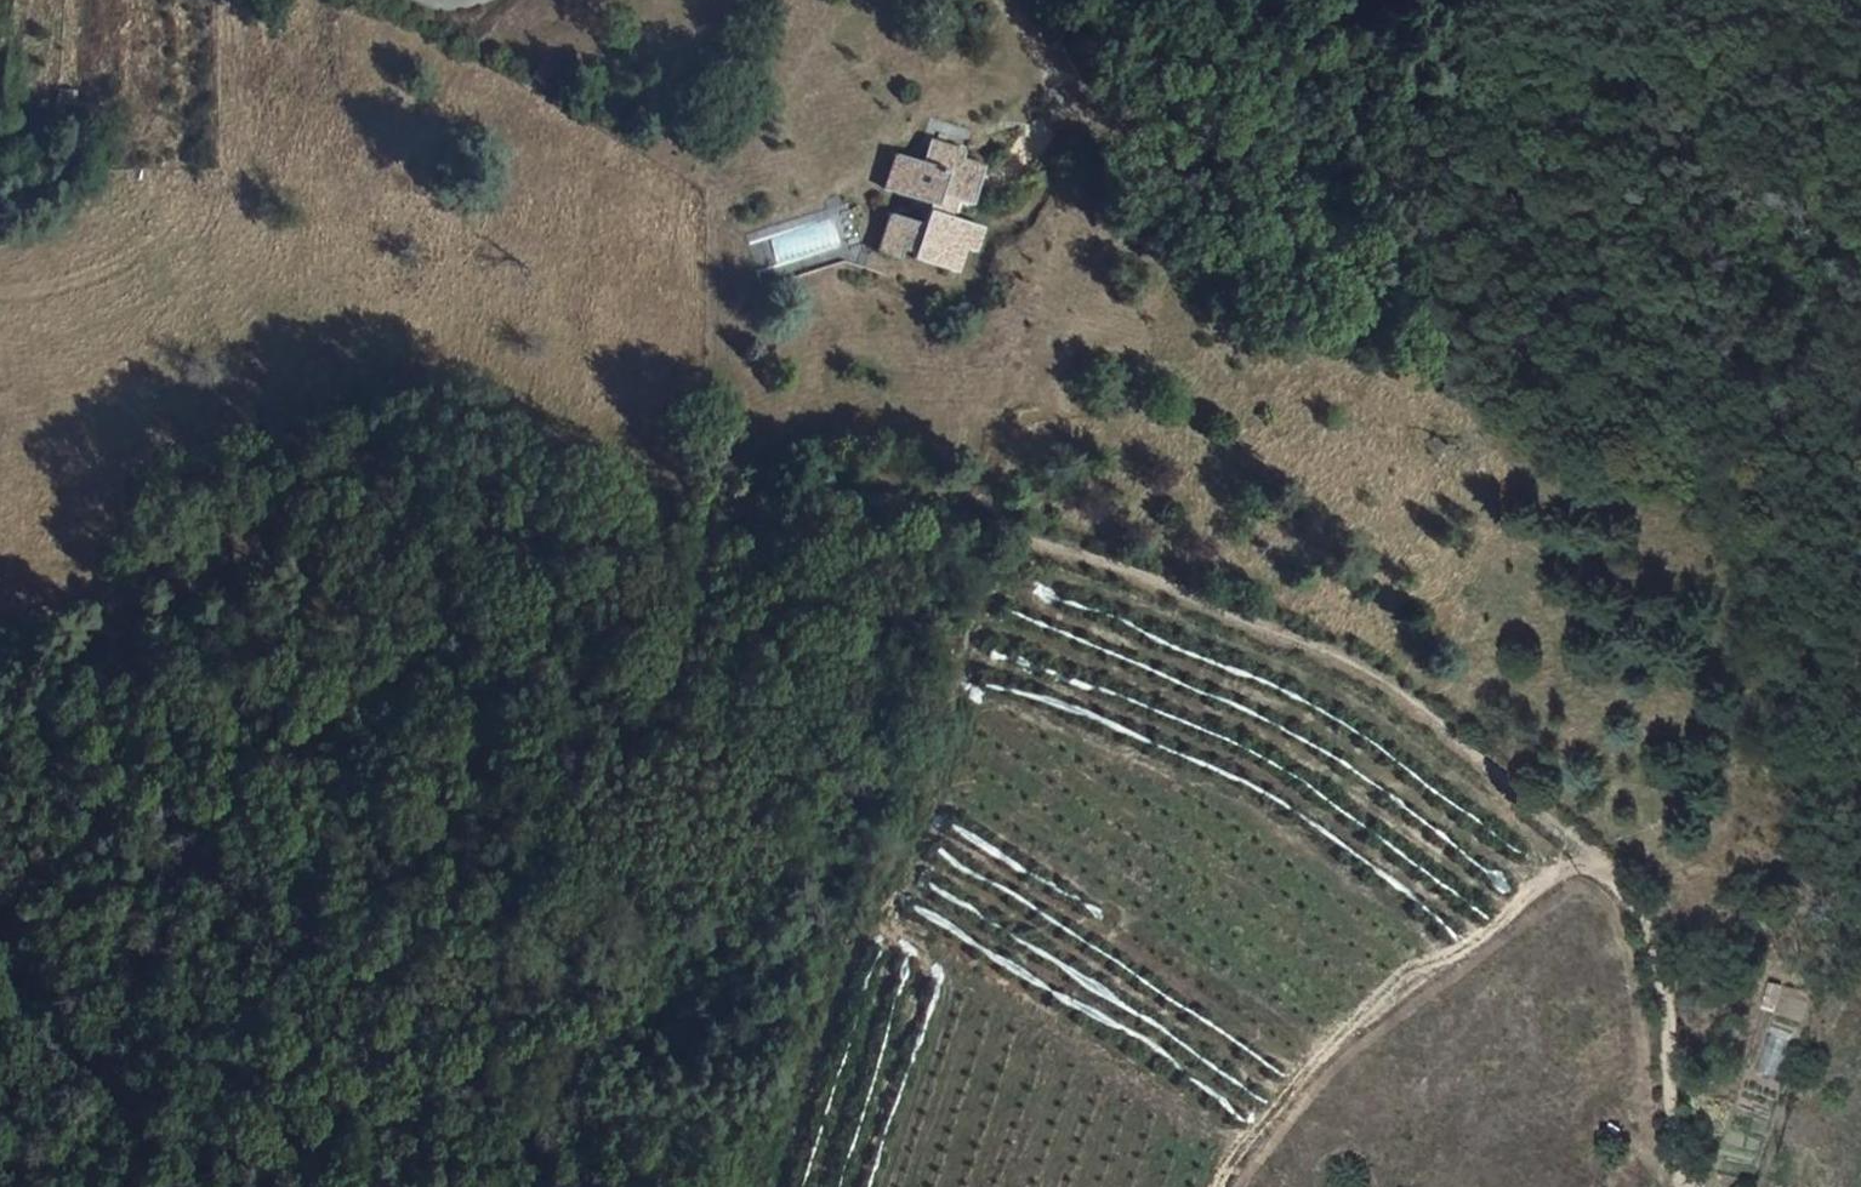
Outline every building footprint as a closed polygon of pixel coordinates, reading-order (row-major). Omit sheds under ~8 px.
[(936,161),(906,154),(898,188),(941,200),(936,220),(903,211),(892,251),(930,260),(932,253),(945,256),(944,265),(984,275),(988,254),(999,256),(1007,228),(970,221),(975,202),(993,207),(1003,166),(979,162),(984,148),(942,138),(936,161)]
